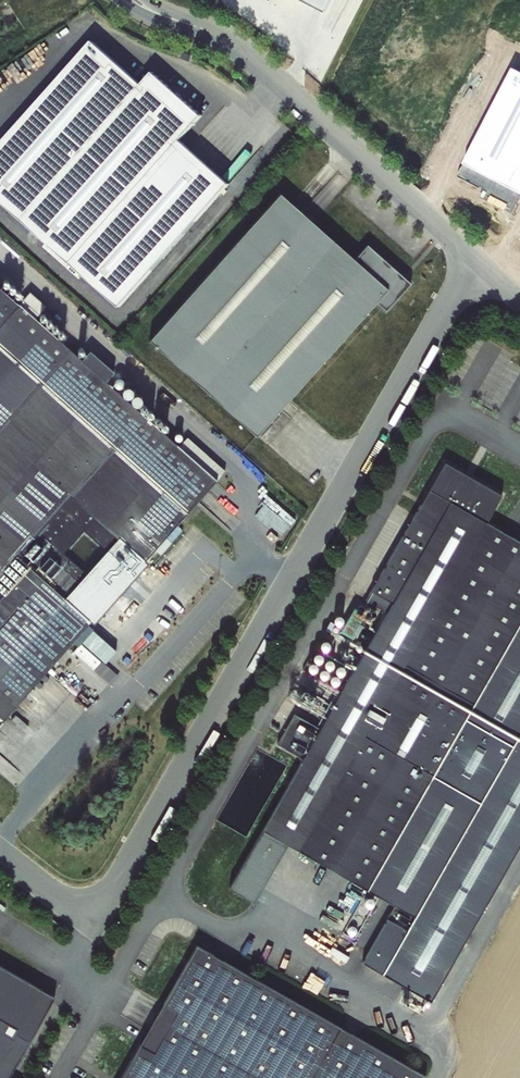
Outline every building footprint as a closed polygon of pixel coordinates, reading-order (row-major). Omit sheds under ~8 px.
[(332,11),(336,0),(306,0),(332,11)] [(0,148),(0,200),(122,312),(241,183),(191,137),(208,118),(159,73),(145,87),(96,43),(0,148)] [(285,188),(153,336),(258,429),(374,299),(386,309),(417,275),(374,237),(359,254),(285,188)] [(220,476),(0,276),(0,728),(220,476)] [(519,855),(519,536),(487,517),(502,490),(445,458),(370,591),(391,603),(323,724),(299,711),(282,741),(305,753),(229,888),(257,903),(289,846),(392,903),(358,965),(434,1008),(519,855)] [(96,658),(107,644),(91,631),(76,650),(96,666),(100,661),(96,658)] [(201,949),(124,1077),(423,1077),(425,1074),(201,949)] [(8,1077),(57,991),(0,960),(0,1077),(10,1077),(8,1077)]
